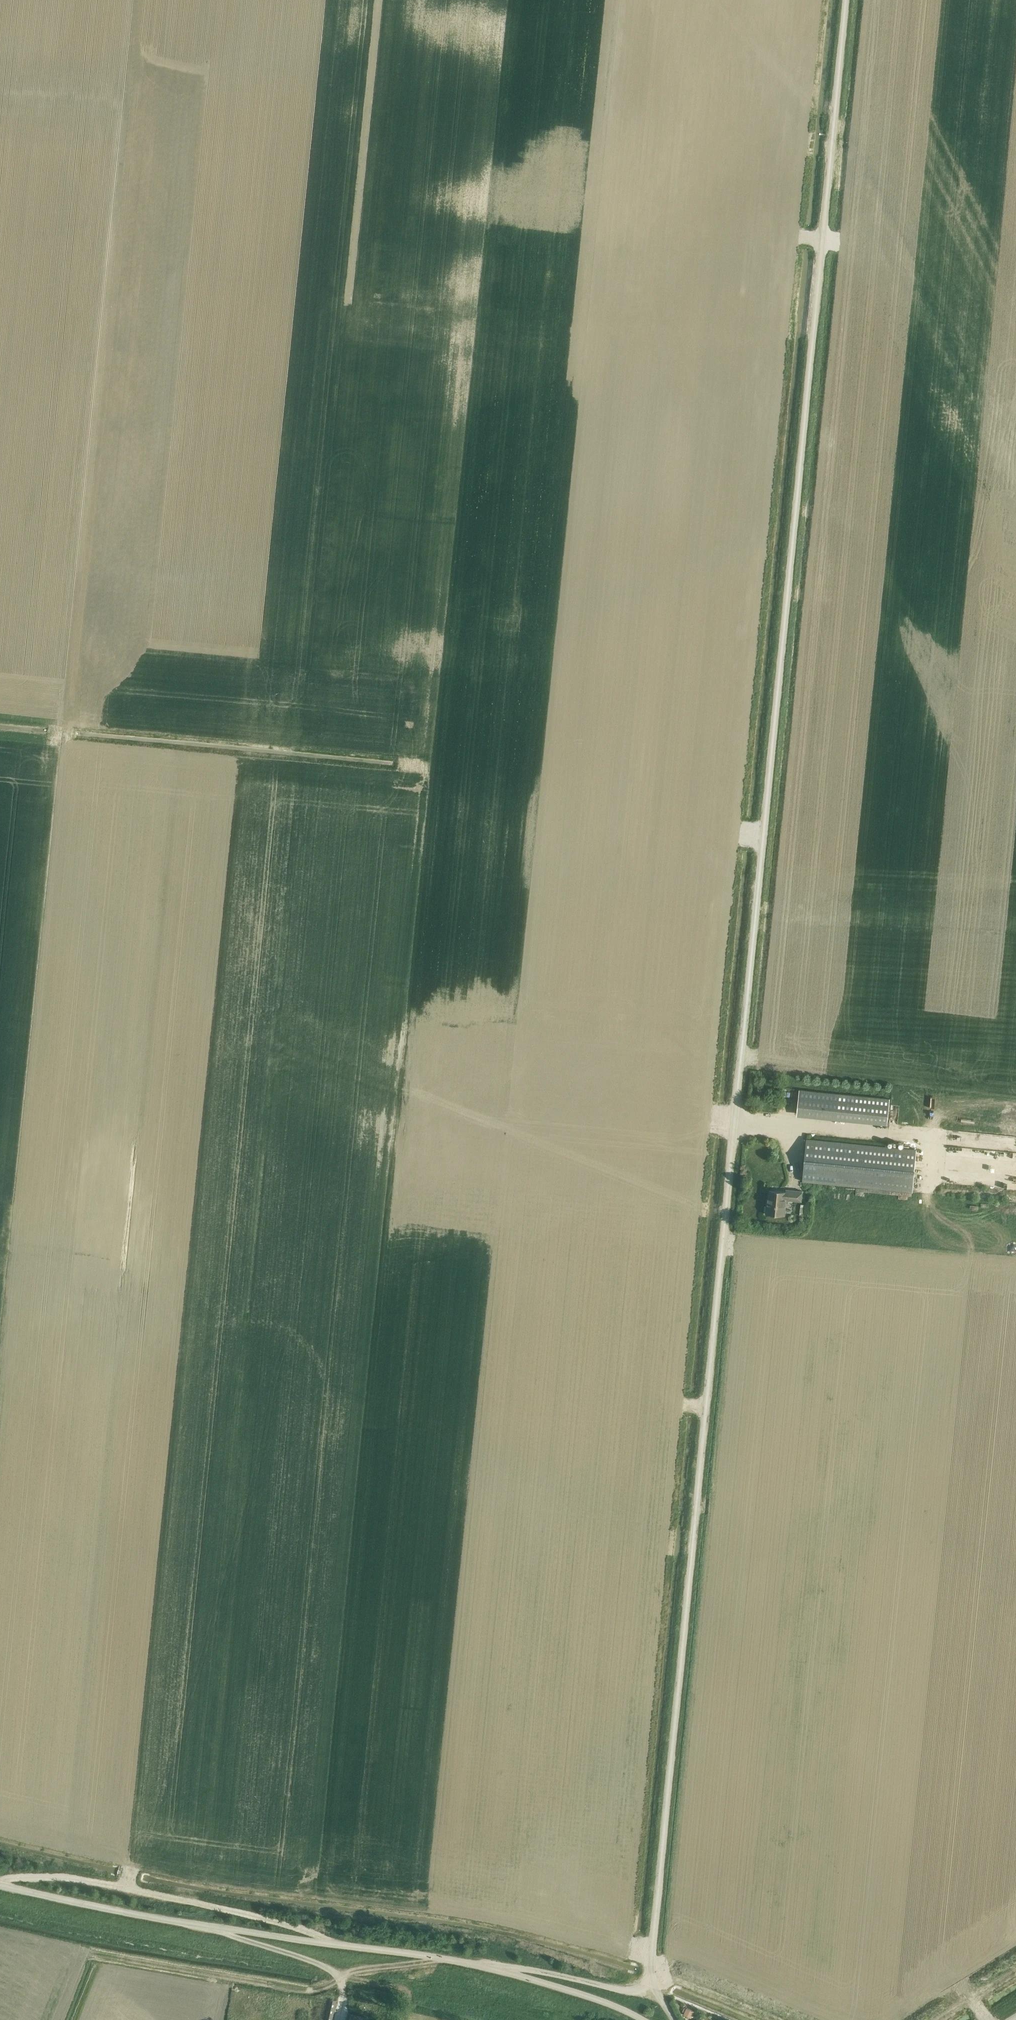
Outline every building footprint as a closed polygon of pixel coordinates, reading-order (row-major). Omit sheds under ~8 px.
[(799,1090),(797,1113),(888,1123),(890,1099),(799,1090)] [(976,1141),(976,1131),(952,1131),(952,1141),(976,1141)] [(807,1139),(802,1181),(817,1182),(913,1192),(917,1149),(807,1139)] [(796,1192),(770,1190),(768,1204),(767,1203),(766,1214),(785,1215),(787,1199),(801,1201),(802,1191),(796,1190),(796,1192)] [(338,2000),(331,1999),(326,2019),(333,2019),(338,2000)]
